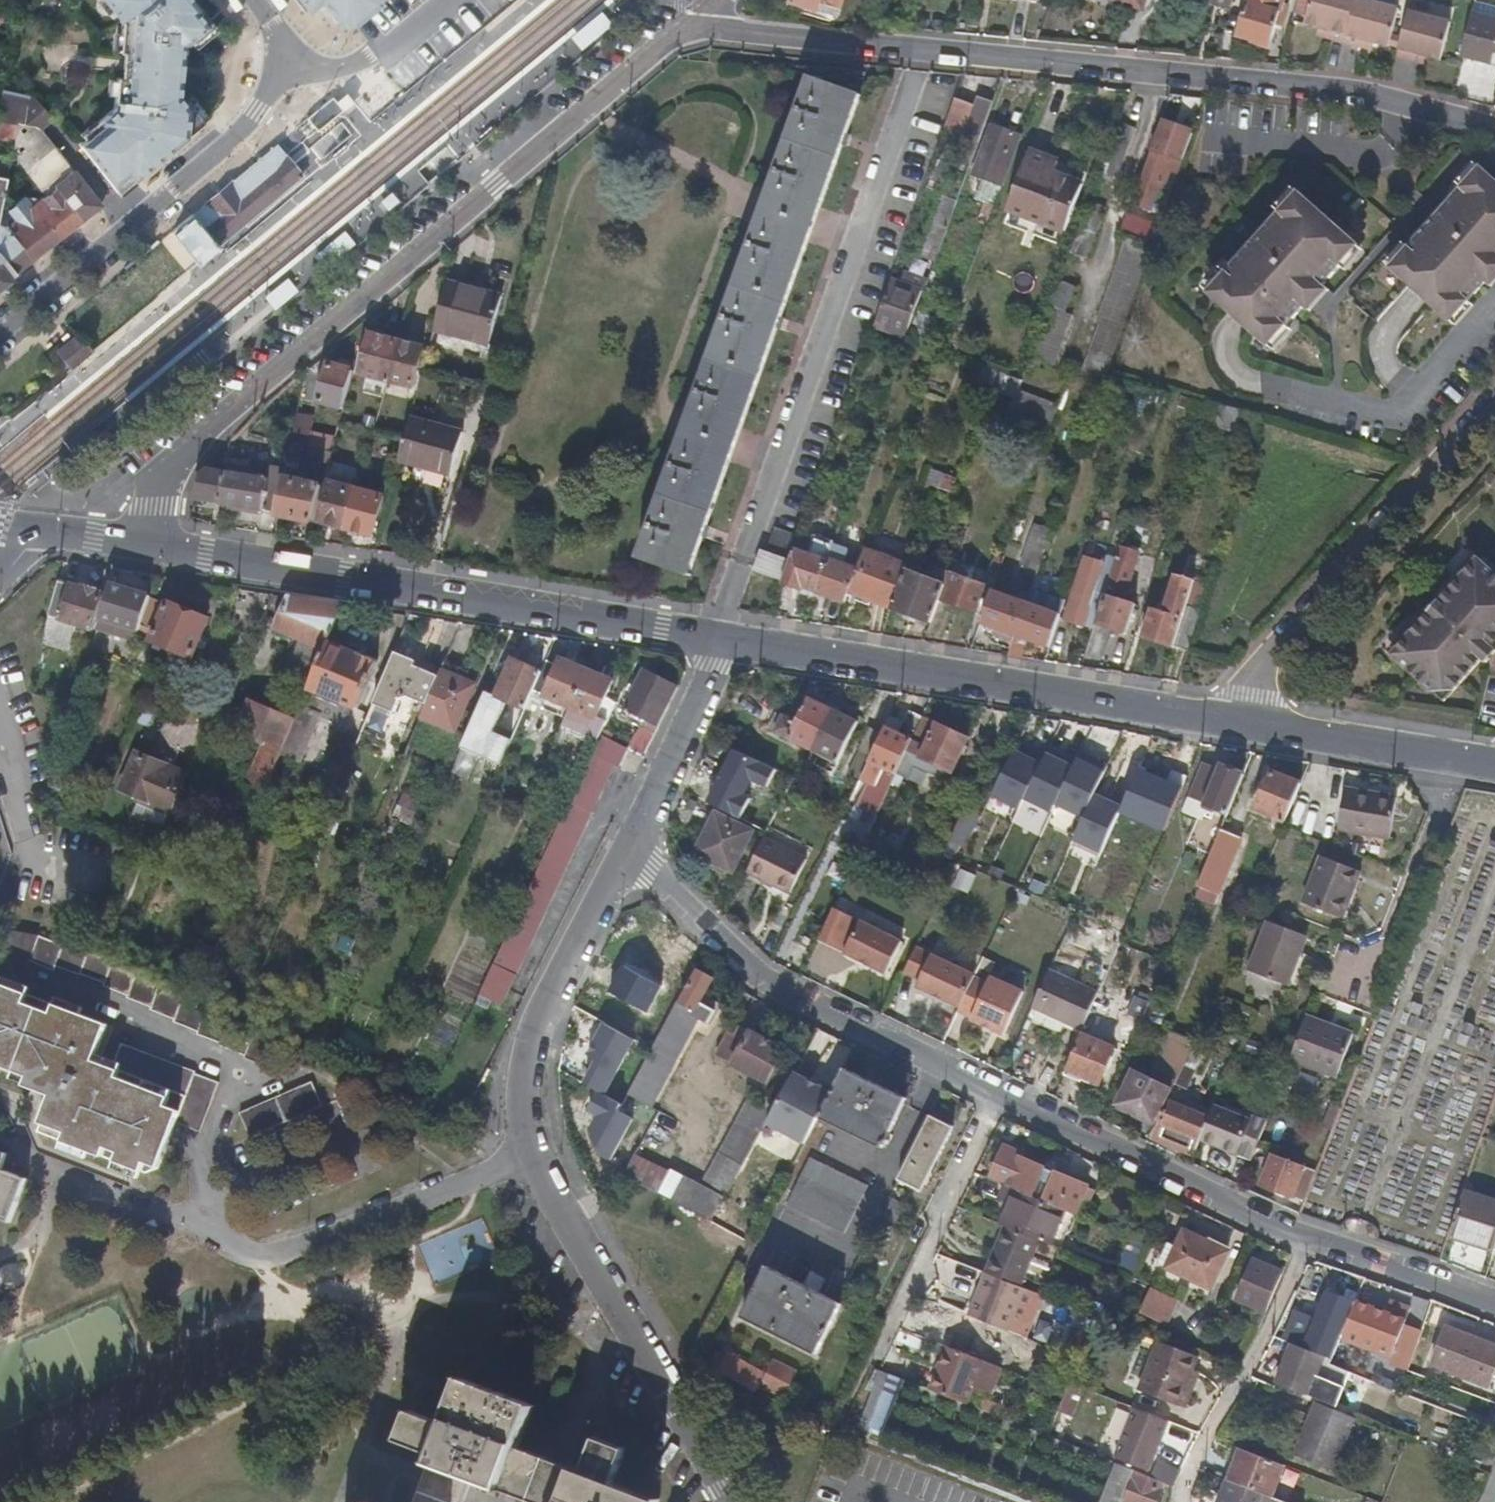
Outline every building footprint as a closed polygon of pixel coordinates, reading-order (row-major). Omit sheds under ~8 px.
[(64,0),(50,0),(48,17),(61,19),(64,0)] [(192,42),(212,24),(192,0),(106,0),(123,22),(121,50),(130,51),(127,78),(118,77),(115,107),(97,122),(101,126),(80,144),(117,191),(192,130),(203,120),(186,100),(184,102),(178,95),(183,44),(190,38),(192,42)] [(307,8),(319,0),(300,0),(307,8)] [(338,22),(352,23),(378,1),(378,0),(319,0),(338,22)] [(793,3),(818,11),(821,3),(841,9),(843,0),(793,0),(793,3)] [(1237,33),(1253,38),(1251,42),(1271,47),(1278,24),(1282,25),(1290,0),(1247,0),(1237,33)] [(1343,42),(1355,0),(1311,0),(1305,23),(1317,26),(1324,28),(1323,37),(1343,42)] [(1343,42),(1365,48),(1367,39),(1374,41),(1387,45),(1397,9),(1396,9),(1371,2),(1363,0),(1355,0),(1343,42)] [(1396,9),(1399,0),(1372,0),(1371,2),(1396,9)] [(821,3),(818,11),(838,18),(841,9),(821,3)] [(1408,12),(1396,56),(1417,62),(1419,53),(1427,56),(1438,59),(1448,22),(1408,12)] [(1461,56),(1490,64),(1494,44),(1494,18),(1472,12),(1461,56)] [(212,24),(192,42),(196,46),(217,30),(212,24)] [(1315,35),(1323,37),(1324,28),(1317,26),(1315,35)] [(1367,39),(1365,48),(1372,50),(1374,41),(1367,39)] [(1419,53),(1417,62),(1425,64),(1427,56),(1419,53)] [(693,411),(642,558),(690,574),(749,410),(859,94),(810,76),(693,411)] [(360,99),(374,115),(397,94),(382,78),(360,99)] [(16,123),(42,127),(52,119),(35,98),(1,90),(0,94),(0,121),(16,123)] [(308,122),(316,133),(337,116),(342,112),(345,109),(350,106),(354,102),(346,92),(337,99),(329,106),(308,122)] [(984,129),(994,99),(979,94),(976,103),(954,97),(944,127),(979,140),(984,129)] [(192,95),(186,100),(203,120),(208,116),(192,95)] [(1162,120),(1154,144),(1155,145),(1136,200),(1152,205),(1161,182),(1166,183),(1171,167),(1181,170),(1186,156),(1194,130),(1162,120)] [(13,143),(16,123),(0,121),(0,141),(13,143)] [(1123,122),(1104,172),(1118,177),(1137,128),(1123,122)] [(13,143),(11,155),(31,157),(52,140),(42,127),(16,123),(13,143)] [(1011,168),(1023,135),(995,125),(976,175),(988,179),(982,198),(987,201),(997,205),(1011,168)] [(57,146),(38,162),(62,193),(81,178),(57,146)] [(260,211),(302,177),(291,164),(277,147),(235,181),(234,180),(220,191),(206,203),(206,204),(194,214),(192,213),(172,229),(199,262),(218,247),(232,235),(246,223),(260,211)] [(1057,173),(1061,163),(1030,151),(1009,209),(1012,210),(1039,220),(1057,173)] [(16,272),(83,220),(102,204),(81,178),(62,193),(38,162),(32,167),(53,191),(48,195),(41,187),(17,206),(24,214),(0,232),(0,251),(16,272)] [(1479,165),(1388,266),(1447,318),(1494,263),(1494,179),(1479,165)] [(1084,184),(1057,173),(1039,220),(1063,229),(1068,230),(1084,184)] [(1357,244),(1299,192),(1210,292),(1268,344),(1357,244)] [(922,254),(937,259),(958,199),(944,194),(922,254)] [(395,212),(404,205),(400,200),(397,195),(387,203),(391,207),(395,212)] [(990,224),(997,205),(987,201),(979,221),(990,224)] [(1093,201),(1075,250),(1088,256),(1107,206),(1093,201)] [(1039,220),(1012,210),(1007,224),(1034,234),(1039,220)] [(1063,229),(1039,220),(1034,234),(1059,243),(1063,229)] [(1136,220),(1132,230),(1150,238),(1154,227),(1136,220)] [(1112,366),(1154,245),(1129,236),(1098,323),(1102,324),(1084,374),(1107,381),(1109,373),(1112,366)] [(16,272),(0,251),(0,285),(16,272)] [(894,278),(878,325),(905,335),(926,277),(904,270),(900,281),(894,278)] [(503,292),(448,278),(436,327),(490,342),(503,292)] [(1063,280),(1054,306),(1067,310),(1077,285),(1063,280)] [(98,301),(118,318),(130,303),(111,286),(98,301)] [(1067,310),(1054,306),(1033,360),(1053,367),(1073,313),(1067,310)] [(386,385),(398,341),(370,334),(361,371),(382,377),(380,384),(386,385)] [(68,369),(90,352),(82,341),(60,359),(68,369)] [(423,347),(398,341),(386,385),(392,387),(394,380),(414,385),(423,347)] [(345,405),(354,369),(329,364),(320,401),(345,405)] [(1000,383),(1004,372),(996,369),(992,379),(1000,383)] [(1045,403),(1019,394),(1010,419),(1036,428),(1045,403)] [(1257,438),(1264,414),(1211,400),(1204,423),(1257,438)] [(1059,408),(1045,403),(1036,428),(1050,432),(1059,408)] [(406,439),(401,458),(454,473),(465,431),(412,417),(406,439)] [(314,422),(298,420),(293,443),(302,445),(310,446),(314,422)] [(298,466),(302,445),(293,443),(289,465),(298,466)] [(331,462),(334,449),(323,448),(321,460),(331,462)] [(196,500),(221,503),(226,470),(209,467),(204,473),(196,500)] [(279,512),(286,476),(288,471),(271,468),(269,476),(226,470),(221,503),(279,512)] [(927,482),(939,486),(944,472),(932,468),(927,482)] [(944,472),(939,486),(950,490),(955,476),(944,472)] [(279,514),(316,521),(325,485),(286,476),(279,512),(279,514)] [(322,519),(348,527),(358,488),(331,481),(322,519)] [(358,488),(348,527),(372,533),(382,495),(358,488)] [(1025,560),(1040,566),(1054,528),(1037,522),(1025,560)] [(797,548),(801,536),(778,527),(768,551),(792,561),(797,548)] [(1094,534),(1091,549),(1109,553),(1112,539),(1094,534)] [(786,580),(785,582),(802,588),(805,587),(818,592),(835,545),(818,538),(812,554),(797,548),(792,561),(786,580)] [(835,545),(818,592),(847,603),(851,591),(867,550),(850,544),(847,550),(835,545)] [(1116,563),(1096,622),(1128,633),(1138,602),(1128,598),(1144,551),(1122,544),(1116,563)] [(909,565),(867,550),(851,591),(893,607),(909,565)] [(758,570),(786,580),(792,561),(768,551),(764,551),(758,570)] [(990,570),(999,574),(1005,556),(996,552),(990,570)] [(1066,619),(1094,628),(1096,622),(1116,563),(1087,554),(1066,619)] [(1477,557),(1392,654),(1444,701),(1489,651),(1494,644),(1494,573),(1477,557)] [(909,565),(893,607),(913,614),(929,572),(921,570),(924,564),(911,559),(909,565)] [(929,572),(913,614),(933,622),(942,599),(952,574),(937,569),(935,574),(929,572)] [(953,571),(952,574),(942,599),(977,612),(987,587),(987,583),(953,571)] [(1143,637),(1190,654),(1211,585),(1177,574),(1164,612),(1152,608),(1143,637)] [(101,591),(59,580),(41,642),(65,649),(74,621),(90,626),(101,591)] [(137,627),(147,596),(106,584),(98,616),(137,627)] [(1029,639),(1051,646),(1067,597),(1033,585),(1030,593),(1011,646),(1008,655),(1022,657),(1029,639)] [(1011,646),(1030,593),(1021,590),(1019,598),(993,588),(981,621),(997,626),(994,639),(1011,646)] [(327,641),(341,605),(287,596),(271,634),(278,638),(281,632),(297,639),(284,673),(309,683),(327,641)] [(151,598),(137,627),(136,631),(153,638),(167,605),(151,598)] [(206,621),(167,605),(153,638),(191,655),(206,621)] [(355,654),(327,641),(309,683),(308,688),(357,709),(377,660),(358,652),(355,654)] [(427,703),(438,678),(413,668),(414,662),(394,654),(374,702),(394,711),(398,701),(408,695),(427,703)] [(568,707),(586,669),(561,658),(557,667),(545,661),(540,673),(532,692),(568,707)] [(525,710),(532,692),(540,673),(511,660),(495,696),(525,710)] [(601,734),(604,729),(609,716),(599,711),(612,680),(586,669),(568,707),(562,722),(598,739),(601,734)] [(650,719),(659,724),(678,684),(644,670),(626,708),(650,719)] [(474,685),(441,671),(438,678),(427,703),(421,719),(454,733),(474,685)] [(272,777),(301,704),(279,695),(271,710),(249,701),(238,728),(268,742),(249,788),(265,795),(272,777)] [(766,724),(812,748),(832,708),(808,695),(795,719),(774,710),(766,724)] [(832,708),(812,748),(838,761),(858,720),(833,707),(832,708)] [(907,747),(923,714),(910,707),(898,731),(885,724),(881,732),(866,763),(859,778),(876,786),(885,768),(895,773),(907,747)] [(645,728),(650,719),(626,708),(622,717),(645,728)] [(966,734),(923,714),(907,747),(948,769),(966,734)] [(852,756),(866,763),(881,732),(867,726),(852,756)] [(621,764),(628,748),(601,734),(598,739),(593,751),(616,762),(621,764)] [(777,768),(732,747),(707,800),(737,814),(753,780),(768,788),(777,768)] [(477,756),(461,749),(450,774),(467,781),(477,756)] [(1041,762),(1015,749),(992,796),(1018,809),(1041,762)] [(594,810),(616,762),(593,751),(575,790),(570,800),(593,810),(594,810)] [(1074,765),(1048,752),(1025,799),(1051,812),(1074,765)] [(168,818),(170,813),(187,776),(137,753),(121,791),(140,799),(149,803),(147,809),(168,818)] [(340,787),(350,760),(340,755),(328,782),(340,787)] [(1105,771),(1079,758),(1056,805),(1082,818),(1105,771)] [(1228,815),(1245,772),(1221,762),(1217,769),(1204,763),(1184,811),(1197,817),(1202,804),(1228,815)] [(1184,784),(1142,766),(1122,813),(1163,831),(1184,784)] [(1284,821),(1301,782),(1274,771),(1258,810),(1284,821)] [(484,780),(481,787),(490,791),(493,783),(484,780)] [(977,822),(992,790),(977,782),(961,815),(977,822)] [(1341,788),(1334,830),(1392,840),(1399,798),(1341,788)] [(1123,807),(1097,795),(1074,842),(1100,854),(1123,807)] [(175,816),(170,813),(168,818),(147,809),(149,803),(140,799),(132,818),(169,833),(175,816)] [(570,800),(482,989),(505,1000),(593,810),(570,800)] [(734,868),(753,828),(717,810),(698,848),(734,868)] [(968,844),(977,823),(963,818),(955,839),(968,844)] [(1222,829),(1199,885),(1219,893),(1241,837),(1222,829)] [(763,836),(747,868),(789,890),(805,857),(763,836)] [(1364,868),(1325,854),(1307,903),(1342,917),(1353,888),(1356,889),(1364,868)] [(960,868),(955,886),(971,891),(976,873),(960,868)] [(1308,934),(1269,919),(1250,969),(1289,984),(1308,934)] [(885,973),(900,941),(858,920),(843,953),(885,973)] [(28,954),(36,935),(10,931),(1,954),(24,963),(28,954)] [(56,962),(62,945),(36,935),(28,954),(55,965),(56,962)] [(86,950),(64,940),(62,945),(56,962),(79,971),(79,968),(86,950)] [(973,975),(974,973),(915,944),(903,969),(919,977),(916,985),(959,1005),(973,975)] [(111,958),(113,955),(88,947),(86,950),(79,968),(103,977),(111,958)] [(138,971),(139,968),(111,958),(103,977),(102,980),(130,992),(138,971)] [(661,986),(624,966),(610,992),(647,1011),(661,986)] [(1099,989),(1048,967),(1031,1005),(1083,1027),(1099,989)] [(697,970),(682,998),(697,1006),(692,1014),(697,1016),(708,1023),(717,1004),(702,995),(711,977),(697,970)] [(138,971),(130,992),(128,994),(153,1004),(161,984),(162,980),(138,971)] [(987,982),(973,975),(959,1005),(957,1009),(971,1015),(969,1018),(1003,1034),(1022,990),(989,975),(987,982)] [(0,979),(0,1069),(28,1080),(27,1084),(53,1095),(39,1131),(146,1174),(161,1169),(179,1120),(201,1128),(221,1080),(124,1040),(113,1063),(97,1056),(111,1021),(0,979)] [(184,994),(185,992),(161,984),(153,1004),(152,1006),(176,1015),(184,994)] [(207,1006),(209,1004),(184,994),(176,1015),(176,1018),(200,1027),(207,1006)] [(1144,1018),(1151,1001),(1137,995),(1131,1012),(1144,1018)] [(682,998),(679,997),(665,1022),(627,1093),(649,1105),(697,1016),(692,1014),(697,1006),(682,998)] [(1333,1028),(1306,1019),(1301,1031),(1292,1057),(1338,1073),(1353,1030),(1334,1023),(1333,1028)] [(637,1040),(604,1021),(586,1054),(598,1061),(586,1083),(598,1090),(607,1095),(637,1040)] [(765,1080),(781,1047),(738,1026),(734,1031),(729,1027),(714,1054),(765,1080)] [(1117,1103),(1156,1120),(1173,1082),(1178,1084),(1181,1079),(1175,1076),(1177,1071),(1185,1054),(1191,1038),(1162,1026),(1155,1042),(1161,1045),(1147,1079),(1130,1073),(1117,1103)] [(1116,1047),(1081,1032),(1065,1072),(1082,1079),(1086,1072),(1103,1079),(1116,1047)] [(1185,1054),(1177,1071),(1184,1074),(1191,1061),(1192,1057),(1185,1054)] [(1191,1061),(1184,1074),(1193,1078),(1199,1064),(1191,1061)] [(904,1095),(842,1068),(830,1090),(817,1116),(881,1145),(904,1095)] [(830,1090),(794,1071),(766,1123),(803,1142),(817,1116),(830,1090)] [(314,1079),(241,1108),(250,1133),(323,1104),(314,1079)] [(607,1095),(598,1090),(588,1110),(600,1116),(591,1132),(610,1165),(636,1118),(620,1109),(623,1104),(607,1095)] [(1172,1094),(1163,1120),(1162,1120),(1156,1136),(1196,1152),(1202,1136),(1209,1115),(1211,1110),(1190,1103),(1191,1101),(1172,1094)] [(695,1185),(719,1198),(770,1107),(746,1095),(695,1185)] [(1326,1123),(1335,1126),(1344,1104),(1334,1101),(1326,1123)] [(1214,1104),(1211,1110),(1209,1115),(1202,1136),(1239,1150),(1255,1157),(1260,1144),(1270,1117),(1255,1112),(1253,1117),(1252,1117),(1214,1104)] [(951,1126),(927,1114),(895,1179),(919,1190),(951,1126)] [(1317,1146),(1326,1149),(1335,1126),(1326,1123),(1317,1146)] [(1015,1182),(1013,1186),(1070,1210),(1075,1212),(1083,1193),(1065,1185),(1062,1189),(1049,1183),(1052,1178),(1042,1174),(1040,1179),(1016,1168),(1024,1150),(1007,1143),(993,1172),(1015,1182)] [(1294,1194),(1307,1161),(1277,1150),(1265,1182),(1294,1194)] [(13,1220),(30,1178),(4,1168),(8,1158),(0,1155),(0,1215),(13,1220)] [(809,1156),(786,1204),(846,1232),(869,1184),(809,1156)] [(631,1158),(622,1175),(636,1183),(640,1174),(633,1169),(637,1162),(631,1158)] [(655,1192),(706,1219),(719,1198),(695,1185),(667,1171),(666,1170),(663,1176),(655,1192)] [(644,1187),(655,1192),(663,1176),(652,1171),(644,1187)] [(1070,1210),(1013,1186),(1007,1200),(1016,1204),(1008,1223),(1039,1237),(1055,1243),(1070,1210)] [(1494,1248),(1494,1246),(1494,1200),(1465,1191),(1451,1232),(1494,1248)] [(482,1218),(416,1245),(432,1284),(498,1257),(482,1218)] [(1008,1223),(1006,1222),(986,1270),(1020,1284),(1039,1237),(1008,1223)] [(1212,1289),(1227,1253),(1184,1235),(1177,1250),(1169,1272),(1212,1289)] [(1169,1272),(1177,1250),(1168,1246),(1159,1268),(1169,1272)] [(1125,1272),(1133,1276),(1140,1260),(1133,1256),(1125,1272)] [(1268,1307),(1283,1272),(1250,1258),(1235,1293),(1268,1307)] [(816,1352),(841,1301),(835,1298),(764,1263),(740,1312),(816,1352)] [(1020,1284),(986,1270),(968,1313),(994,1324),(1010,1330),(1028,1287),(1020,1284)] [(1156,1288),(1146,1313),(1174,1325),(1184,1300),(1156,1288)] [(1294,1312),(1283,1340),(1291,1343),(1324,1356),(1329,1358),(1338,1335),(1340,1336),(1354,1300),(1333,1291),(1322,1321),(1308,1316),(1307,1317),(1294,1312)] [(1383,1311),(1356,1300),(1343,1338),(1373,1350),(1381,1329),(1395,1335),(1402,1318),(1407,1319),(1399,1339),(1406,1342),(1404,1348),(1415,1352),(1433,1302),(1415,1294),(1410,1308),(1388,1300),(1383,1311)] [(968,1313),(939,1301),(933,1316),(946,1322),(943,1329),(953,1333),(948,1345),(981,1357),(994,1324),(968,1313)] [(1250,1309),(1244,1322),(1259,1327),(1264,1316),(1250,1309)] [(1446,1328),(1432,1366),(1488,1388),(1494,1370),(1494,1347),(1446,1328)] [(1381,1329),(1373,1350),(1387,1355),(1395,1335),(1381,1329)] [(1082,1337),(1070,1331),(1064,1346),(1077,1351),(1082,1337)] [(1197,1372),(1203,1358),(1164,1342),(1143,1391),(1177,1404),(1191,1370),(1197,1372)] [(1291,1343),(1277,1381),(1309,1393),(1324,1356),(1310,1351),(1291,1343)] [(981,1357),(948,1345),(931,1388),(966,1402),(983,1359),(981,1357)] [(1412,1358),(1415,1352),(1404,1348),(1398,1345),(1395,1352),(1412,1358)] [(701,1354),(720,1364),(724,1356),(704,1347),(701,1354)] [(724,1356),(720,1364),(718,1367),(756,1387),(764,1368),(728,1349),(724,1356)] [(795,1367),(776,1358),(765,1379),(784,1389),(795,1367)] [(1339,1368),(1325,1399),(1335,1403),(1348,1371),(1339,1368)] [(872,1398),(891,1406),(899,1386),(904,1376),(885,1369),(872,1398)] [(1184,1407),(1197,1372),(1191,1370),(1177,1404),(1184,1407)] [(1425,1375),(1440,1381),(1442,1376),(1427,1371),(1425,1375)] [(1376,1395),(1381,1384),(1351,1373),(1346,1383),(1376,1395)] [(1116,1472),(1119,1463),(1049,1434),(966,1402),(931,1388),(904,1376),(899,1386),(1116,1472)] [(656,1500),(611,1482),(623,1449),(596,1439),(583,1472),(515,1446),(515,1441),(529,1404),(460,1378),(443,1425),(407,1412),(397,1438),(433,1452),(415,1501),(461,1501),(470,1477),(538,1501),(655,1501),(656,1500)] [(1075,1413),(1086,1385),(1073,1380),(1066,1396),(1061,1407),(1075,1413)] [(1314,1401),(1306,1423),(1325,1430),(1332,1413),(1333,1409),(1314,1401)] [(1149,1468),(1169,1419),(1137,1406),(1117,1455),(1149,1468)] [(1332,1413),(1352,1423),(1354,1417),(1333,1409),(1332,1413)] [(1320,1446),(1339,1455),(1352,1423),(1332,1413),(1325,1430),(1320,1446)] [(1325,1430),(1306,1423),(1294,1455),(1334,1469),(1339,1455),(1320,1446),(1325,1430)] [(1240,1447),(1228,1477),(1271,1494),(1284,1463),(1240,1447)] [(1173,1484),(1180,1470),(1158,1461),(1152,1476),(1162,1480),(1173,1484)] [(1146,1474),(1119,1463),(1116,1472),(1108,1490),(1136,1501),(1154,1501),(1159,1488),(1143,1482),(1146,1474)] [(1162,1480),(1152,1476),(1146,1474),(1143,1482),(1159,1488),(1162,1480)] [(1228,1477),(1218,1501),(1286,1501),(1287,1501),(1271,1494),(1228,1477)]
